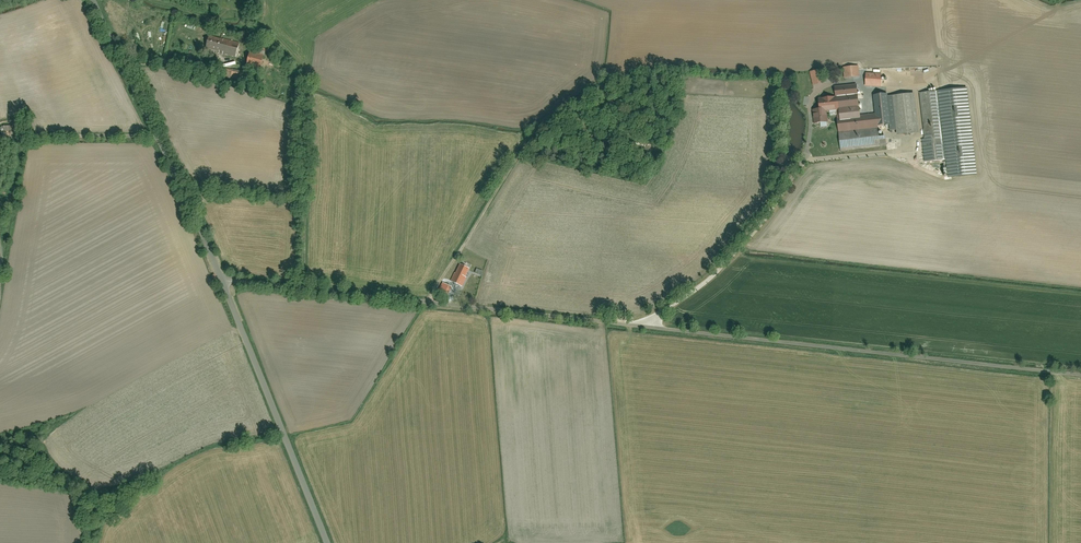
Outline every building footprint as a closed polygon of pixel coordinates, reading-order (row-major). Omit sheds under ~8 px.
[(209,36),(206,48),(219,52),(219,53),(236,57),(239,43),(223,39),(223,40),(209,36)] [(251,55),(248,67),(262,70),(265,58),(251,55)] [(844,68),(845,79),(859,78),(859,67),(844,68)] [(233,69),(232,77),(244,79),(246,71),(233,69)] [(865,75),(866,87),(882,86),(882,74),(865,75)] [(859,87),(837,88),(838,96),(859,94),(859,87)] [(919,94),(927,162),(948,159),(950,177),(980,173),(970,88),(919,94)] [(839,119),(842,151),(889,147),(887,125),(896,124),(897,135),(920,133),(916,94),(894,96),(875,97),(876,116),(839,119)] [(815,110),(816,127),(828,126),(827,111),(861,109),(860,96),(820,98),(821,110),(815,110)] [(452,280),(463,285),(470,269),(459,264),(452,280)]
